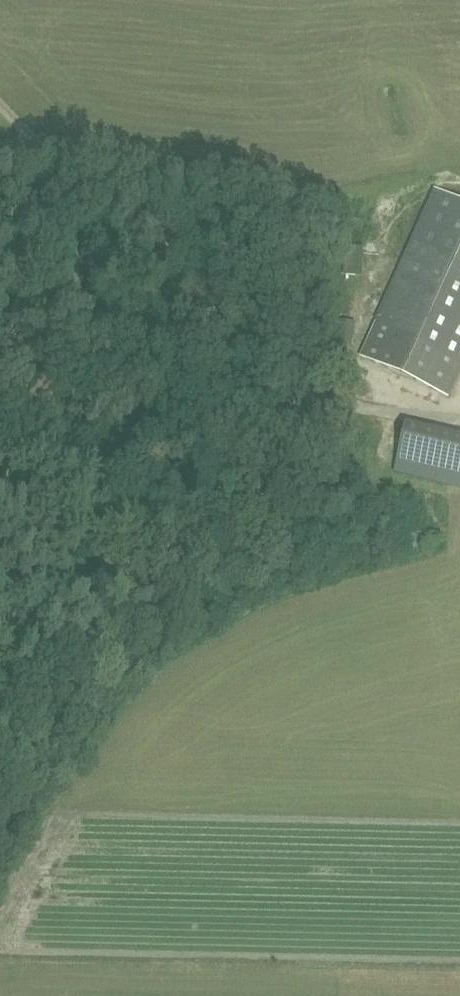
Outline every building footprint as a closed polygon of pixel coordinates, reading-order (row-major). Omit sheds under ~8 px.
[(362,354),(448,392),(459,365),(459,198),(437,187),(362,354)] [(357,323),(334,322),(330,351),(354,354),(357,323)] [(459,474),(459,435),(407,422),(398,460),(459,474)]
